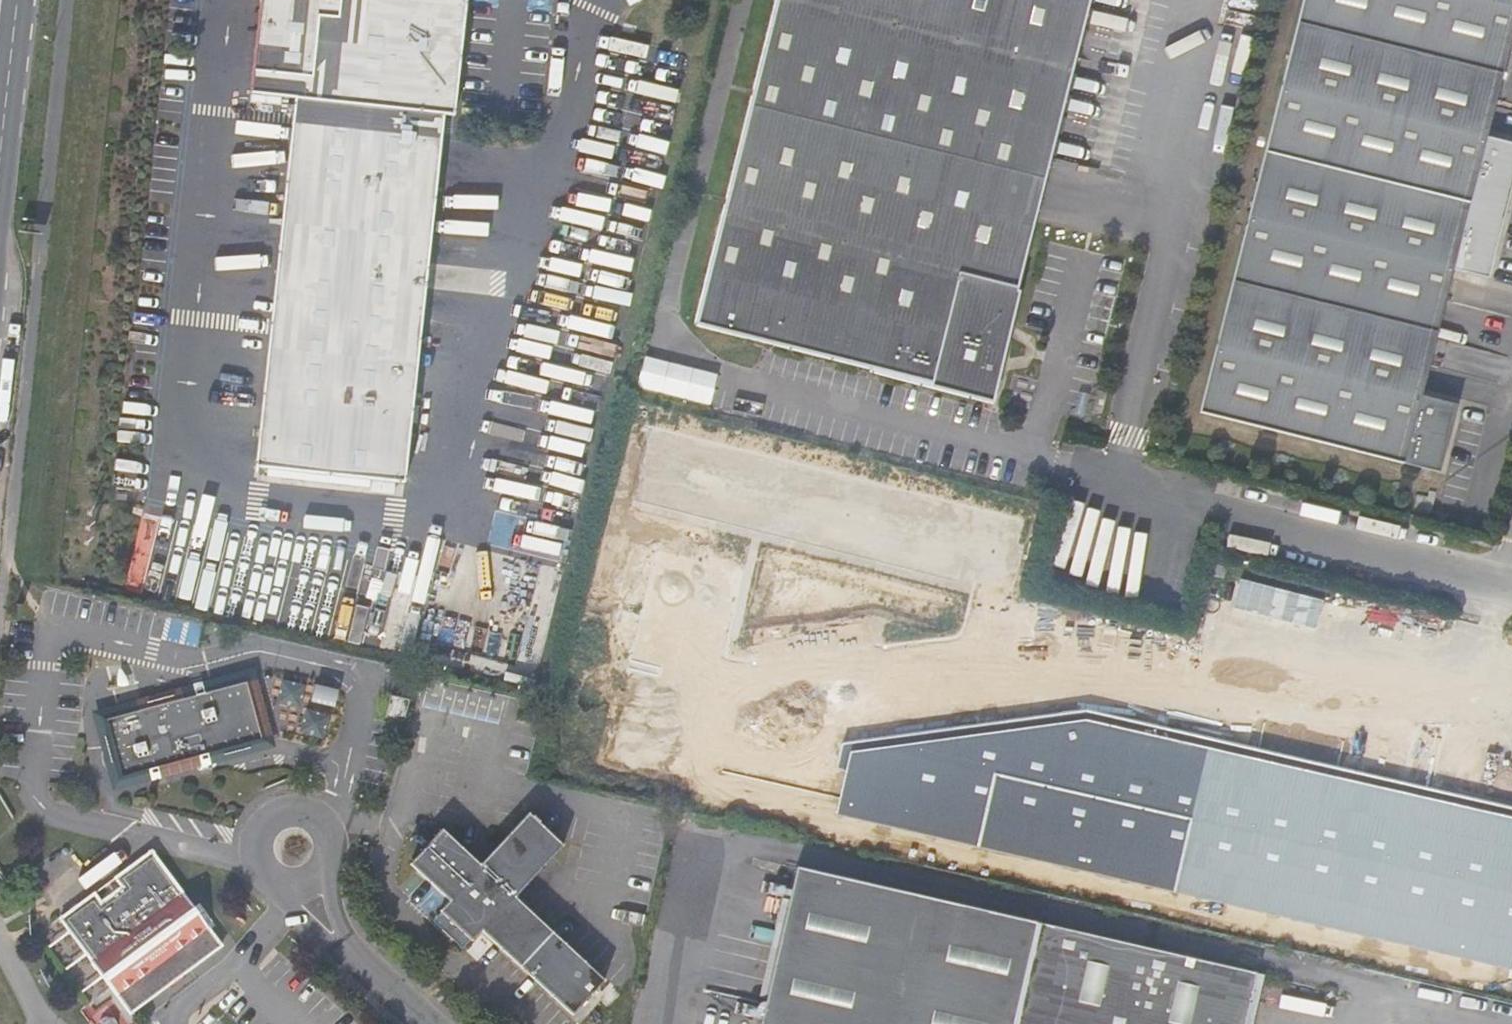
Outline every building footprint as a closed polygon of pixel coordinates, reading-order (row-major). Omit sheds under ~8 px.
[(402,0),(254,0),(253,96),(293,103),(260,461),(409,475),(459,6),(402,0)] [(1081,0),(769,0),(692,321),(987,390),(1081,0)] [(1195,411),(1435,469),(1453,402),(1417,394),(1447,268),(1483,276),(1511,156),(1511,143),(1479,135),(1510,9),(1511,9),(1511,0),(1298,0),(1195,411)] [(1219,570),(1201,565),(1198,575),(1216,580),(1219,570)] [(120,783),(265,741),(248,679),(102,720),(106,736),(101,737),(105,756),(112,754),(120,783)] [(449,903),(442,911),(479,946),(488,938),(576,1020),(608,983),(523,905),(571,853),(530,812),(479,865),(445,831),(411,866),(449,903)] [(227,944),(152,853),(66,925),(138,1018),(227,944)] [(1040,926),(798,873),(762,1023),(1017,1023),(1040,926)] [(432,923),(467,959),(479,946),(442,911),(432,923)] [(1257,981),(1042,930),(1021,1023),(1247,1023),(1257,981)] [(622,995),(613,986),(599,1003),(607,1011),(622,995)]
